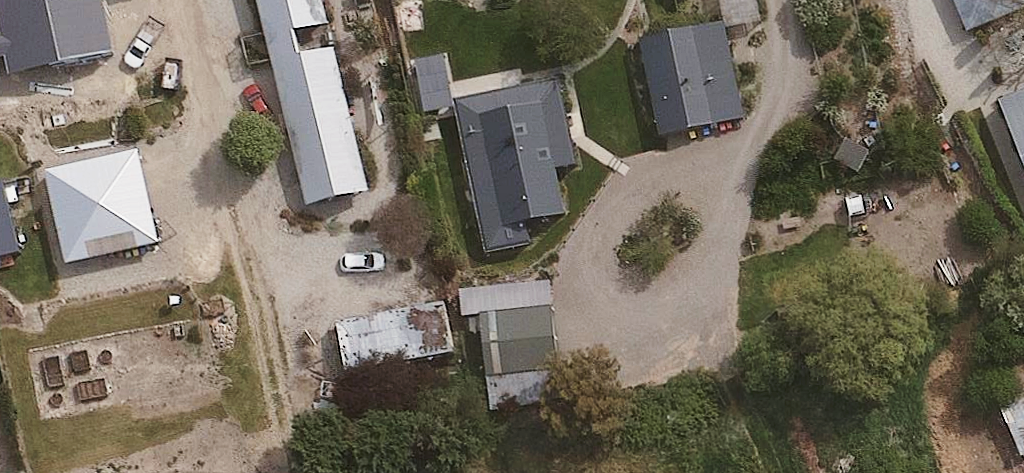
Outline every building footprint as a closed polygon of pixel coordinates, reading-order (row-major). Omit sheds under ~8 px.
[(9,66),(15,95),(76,85),(82,117),(124,110),(105,0),(0,0),(0,67),(9,66)] [(287,211),(365,200),(344,47),(305,52),(302,30),(339,25),(336,0),(257,0),(287,211)] [(725,30),(763,22),(758,0),(718,0),(725,30)] [(725,30),(651,42),(669,132),(750,116),(733,29),(725,30)] [(570,83),(461,98),(482,253),(536,245),(534,228),(566,224),(559,174),(582,171),(570,83)] [(1023,151),(1023,90),(1004,97),(1023,151)] [(135,149),(45,171),(68,268),(158,246),(135,149)] [(563,404),(558,289),(527,289),(527,303),(477,305),(481,407),(563,404)] [(338,323),(345,370),(421,359),(414,312),(338,323)] [(1004,387),(1023,439),(1023,379),(1004,387)]
